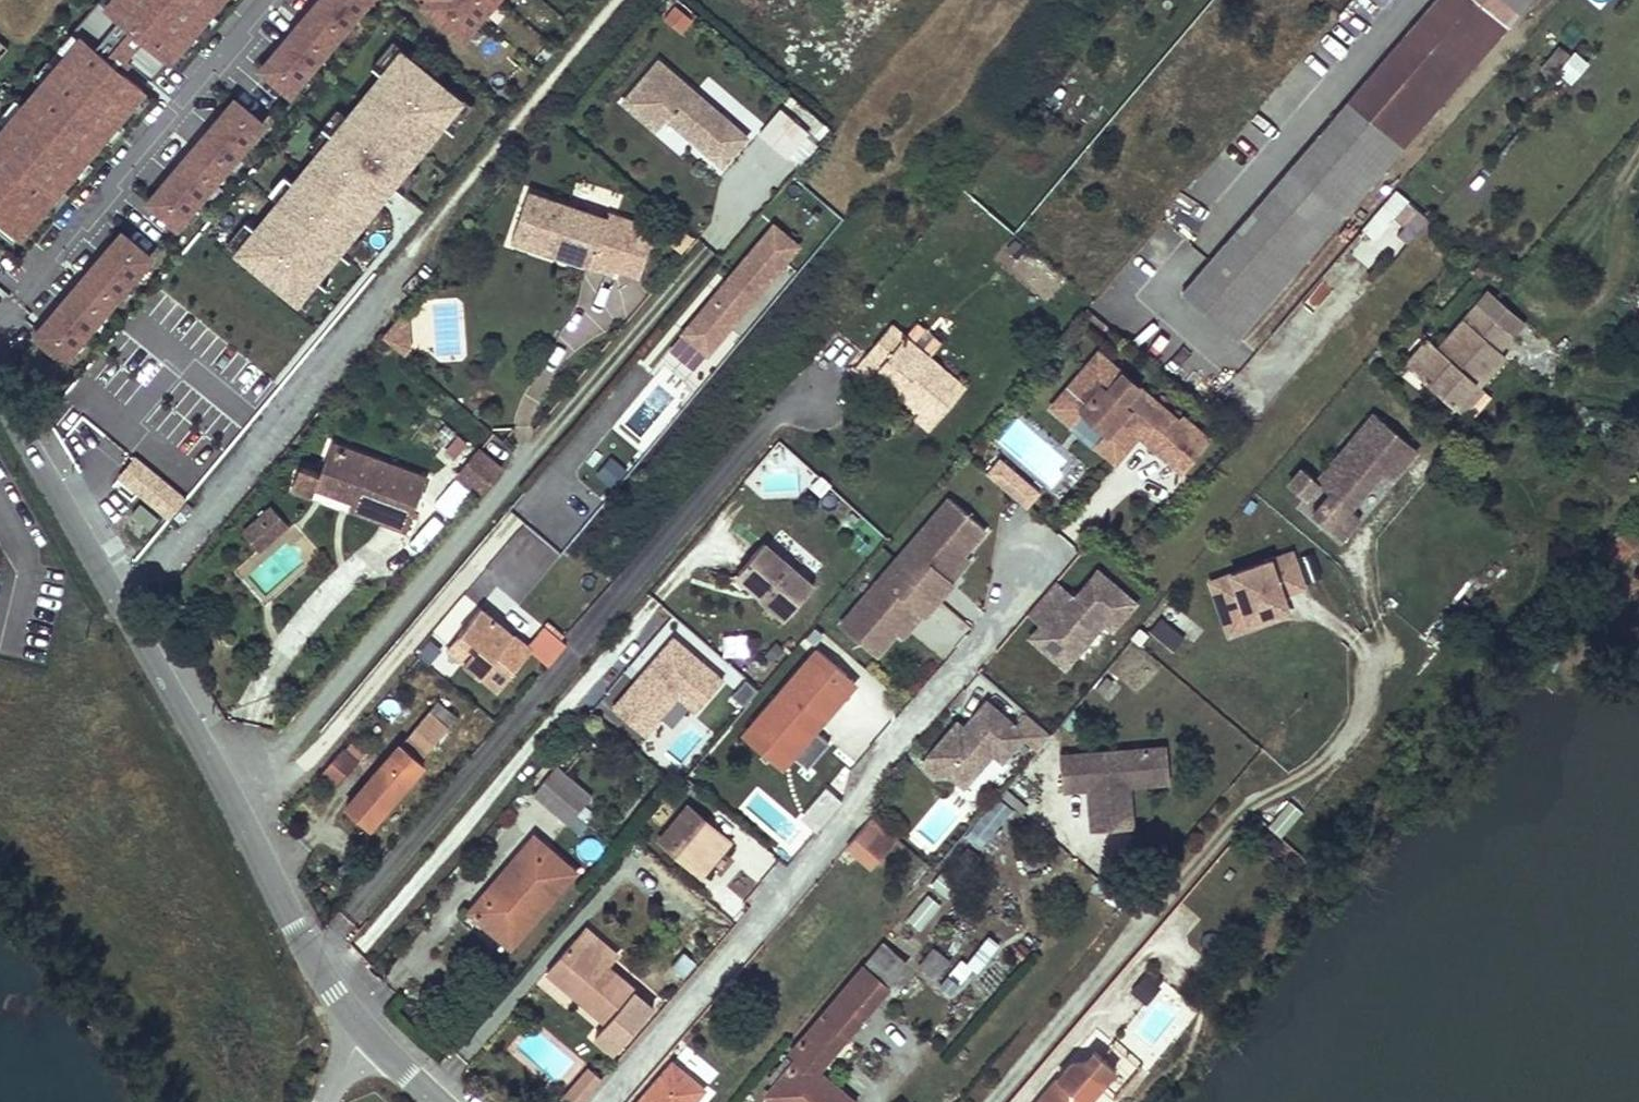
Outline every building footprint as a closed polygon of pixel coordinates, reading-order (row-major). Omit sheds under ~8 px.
[(231,0),(112,0),(104,9),(119,22),(102,43),(127,64),(133,57),(164,81),(231,0)] [(381,0),(318,0),(257,71),(294,102),(381,0)] [(504,0),(413,0),(468,44),(504,0)] [(1479,0),(1444,0),(1186,297),(1241,344),(1513,29),(1479,0)] [(1521,15),(1534,0),(1503,0),(1521,15)] [(660,18),(679,35),(692,19),(674,3),(660,18)] [(0,131),(0,223),(27,244),(151,90),(80,33),(0,131)] [(13,46),(0,34),(0,61),(13,46)] [(1542,67),(1569,87),(1586,64),(1559,44),(1542,67)] [(305,308),(467,98),(399,46),(259,228),(245,218),(224,246),(305,308)] [(657,56),(617,101),(675,152),(685,141),(720,172),(749,138),(657,56)] [(238,96),(145,204),(180,234),(273,127),(238,96)] [(767,129),(792,149),(807,131),(782,111),(767,129)] [(398,189),(384,206),(410,227),(424,209),(398,189)] [(1345,246),(1372,272),(1425,216),(1398,190),(1345,246)] [(601,228),(522,199),(504,249),(605,282),(607,276),(623,230),(604,224),(601,228)] [(707,358),(801,246),(771,221),(677,333),(707,358)] [(39,331),(72,359),(158,258),(125,230),(39,331)] [(647,238),(623,230),(607,276),(631,284),(647,238)] [(1472,386),(1480,393),(1506,363),(1500,357),(1514,341),(1477,309),(1438,352),(1427,342),(1403,369),(1450,411),(1472,386)] [(1629,331),(1638,340),(1638,320),(1629,331)] [(395,321),(377,342),(398,361),(405,352),(402,328),(395,321)] [(905,335),(934,352),(942,338),(914,321),(905,335)] [(894,327),(872,352),(887,367),(883,372),(904,391),(898,396),(934,428),(967,393),(894,327)] [(887,367),(872,352),(855,370),(871,383),(883,372),(887,367)] [(1183,474),(1210,444),(1183,421),(1180,425),(1100,356),(1054,409),(1073,425),(1084,413),(1108,434),(1097,447),(1117,463),(1143,433),(1160,447),(1157,451),(1183,474)] [(1484,397),(1480,393),(1472,386),(1450,411),(1462,422),(1484,397)] [(1108,434),(1084,413),(1073,425),(1097,447),(1108,434)] [(1394,489),(1420,459),(1378,422),(1319,490),(1320,491),(1334,503),(1315,525),(1342,548),(1362,526),(1352,517),(1375,492),(1371,489),(1381,477),(1394,489)] [(439,445),(448,459),(467,446),(458,432),(439,445)] [(1157,451),(1160,447),(1143,433),(1140,437),(1157,451)] [(788,507),(817,474),(780,442),(751,475),(788,507)] [(315,500),(318,492),(348,504),(345,513),(389,531),(407,538),(426,490),(408,483),(335,452),(323,480),(303,472),(295,492),(315,500)] [(167,523),(188,499),(136,454),(115,479),(167,523)] [(612,488),(626,469),(608,456),(595,476),(612,488)] [(990,477),(1018,501),(1030,488),(1002,462),(990,477)] [(458,482),(481,503),(497,484),(474,463),(458,482)] [(1306,506),(1317,494),(1313,490),(1315,487),(1316,486),(1306,477),(1292,493),(1306,506)] [(1384,481),(1381,477),(1371,489),(1375,492),(1384,481)] [(1018,501),(1026,509),(1039,495),(1030,488),(1018,501)] [(135,497),(125,508),(150,530),(159,519),(135,497)] [(968,558),(990,533),(954,502),(899,565),(942,603),(957,586),(955,584),(949,579),(968,558)] [(241,543),(257,558),(283,530),(267,515),(241,543)] [(1223,638),(1291,618),(1283,595),(1306,588),(1295,550),(1205,577),(1223,638)] [(738,580),(763,602),(760,605),(785,627),(814,593),(764,551),(738,580)] [(968,558),(949,579),(955,584),(974,563),(968,558)] [(844,629),(879,660),(901,635),(919,613),(928,621),(942,603),(899,565),(844,629)] [(1074,597),(1045,631),(1080,661),(1109,628),(1117,636),(1140,608),(1103,576),(1080,603),(1074,597)] [(763,602),(738,580),(734,586),(759,607),(760,605),(763,602)] [(1032,620),(1045,631),(1074,597),(1061,586),(1032,620)] [(561,645),(521,610),(510,623),(556,664),(568,651),(561,645)] [(925,619),(919,613),(901,635),(907,640),(925,619)] [(533,658),(484,614),(449,654),(499,697),(533,658)] [(1160,617),(1149,630),(1173,650),(1185,637),(1160,617)] [(1080,661),(1045,631),(1034,643),(1069,674),(1080,661)] [(676,700),(695,717),(726,681),(673,635),(608,708),(642,738),(676,700)] [(821,725),(857,684),(818,650),(754,724),(758,727),(791,756),(811,774),(835,747),(812,727),(817,722),(821,725)] [(1029,740),(991,706),(968,733),(961,727),(926,767),(940,779),(950,768),(953,771),(953,779),(967,791),(997,758),(1006,766),(1029,740)] [(439,708),(346,817),(369,836),(424,771),(419,766),(456,723),(439,708)] [(816,731),(821,725),(817,722),(812,727),(816,731)] [(747,740),(780,768),(791,756),(758,727),(747,740)] [(359,763),(344,751),(323,775),(337,787),(359,763)] [(1154,753),(1158,789),(1174,788),(1171,752),(1154,753)] [(1068,796),(1094,794),(1099,794),(1105,795),(1095,808),(1098,836),(1139,833),(1135,791),(1158,789),(1154,753),(1065,761),(1068,796)] [(950,768),(940,779),(953,779),(953,771),(950,768)] [(587,806),(557,780),(534,806),(564,832),(587,806)] [(1094,794),(1095,808),(1105,795),(1099,794),(1094,794)] [(1281,837),(1303,812),(1287,798),(1265,823),(1281,837)] [(962,832),(976,848),(1014,816),(1000,800),(962,832)] [(662,845),(703,881),(732,848),(690,813),(662,845)] [(902,843),(876,821),(866,833),(891,855),(902,843)] [(891,855),(866,833),(851,850),(876,872),(891,855)] [(574,879),(537,846),(473,920),(510,952),(574,879)] [(920,932),(940,903),(926,893),(905,922),(920,932)] [(575,942),(609,969),(618,958),(584,931),(575,942)] [(654,1006),(609,969),(575,942),(548,976),(609,1026),(600,1038),(617,1052),(654,1006)] [(952,967),(934,952),(918,972),(935,986),(952,967)] [(794,1059),(803,1066),(772,1101),(847,1101),(816,1076),(887,993),(866,975),(794,1059)] [(1073,1101),(1090,1101),(1113,1075),(1093,1058),(1084,1068),(1069,1070),(1055,1087),(1063,1093),(1073,1101)] [(672,1070),(645,1101),(698,1101),(702,1097),(672,1070)] [(603,1081),(590,1071),(575,1090),(587,1100),(603,1081)] [(1063,1093),(1055,1087),(1042,1101),(1055,1101),(1063,1093)] [(575,1090),(566,1101),(567,1101),(586,1101),(587,1100),(575,1090)] [(1063,1093),(1055,1101),(1073,1101),(1063,1093)]
